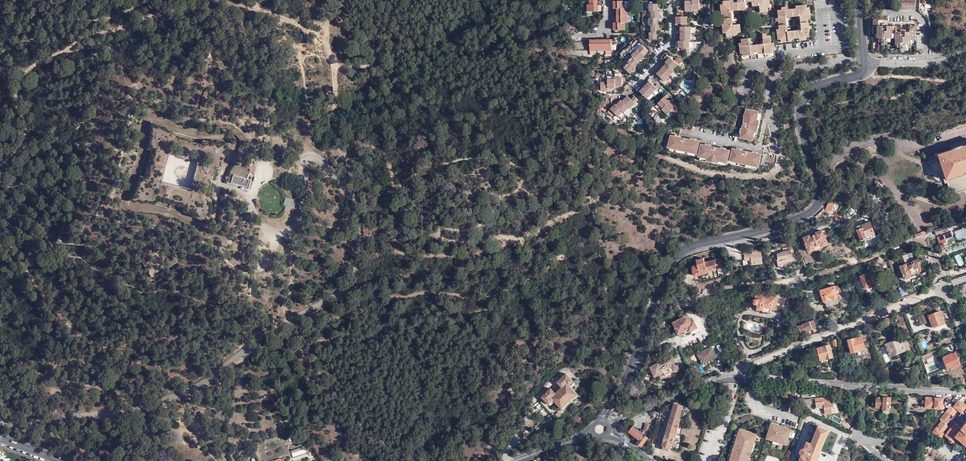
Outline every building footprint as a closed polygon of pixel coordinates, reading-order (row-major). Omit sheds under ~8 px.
[(594,14),(594,10),(599,10),(602,10),(602,6),(601,4),(599,4),(599,0),(590,0),(590,2),(588,2),(588,10),(586,10),(586,15),(594,14)] [(625,0),(615,0),(615,7),(618,7),(618,21),(614,21),(615,29),(625,28),(625,21),(629,21),(628,7),(625,7),(625,0)] [(677,17),(685,17),(685,12),(692,12),(692,10),(699,10),(699,0),(692,0),(692,1),(685,1),(685,7),(677,8),(677,17)] [(721,12),(724,12),(725,15),(725,22),(726,26),(723,26),(723,31),(726,31),(726,33),(729,33),(729,36),(735,35),(734,33),(737,33),(741,32),(740,24),(733,25),(732,11),(743,10),(746,9),(745,2),(752,2),(753,7),(759,6),(760,13),(768,12),(768,8),(767,5),(770,5),(769,0),(767,1),(767,0),(737,0),(737,2),(734,3),(731,3),(731,1),(726,1),(727,4),(723,4),(724,7),(721,8),(721,12)] [(650,33),(650,40),(659,40),(659,33),(661,33),(661,26),(658,26),(658,19),(661,19),(660,11),(659,11),(658,4),(649,5),(650,12),(651,12),(651,19),(649,19),(650,26),(652,26),(652,33),(650,33)] [(780,32),(787,31),(786,17),(800,16),(802,29),(809,28),(807,15),(810,14),(809,10),(807,10),(806,7),(803,8),(803,5),(799,6),(800,8),(796,9),(788,10),(785,10),(782,10),(777,11),(778,18),(778,21),(780,32)] [(687,48),(690,48),(690,41),(692,41),(691,23),(692,22),(692,21),(692,19),(691,19),(690,18),(687,18),(687,17),(685,17),(677,17),(676,17),(676,24),(682,24),(682,27),(681,27),(681,41),(679,41),(679,48),(687,48)] [(882,29),(881,24),(877,24),(877,19),(872,19),(873,31),(874,32),(877,32),(877,35),(877,37),(881,37),(881,39),(886,39),(886,37),(889,37),(891,37),(891,35),(895,35),(895,42),(896,43),(899,43),(900,45),(904,45),(904,43),(908,42),(909,42),(909,41),(909,37),(912,37),(914,37),(913,25),(908,25),(908,30),(904,30),(904,34),(900,34),(899,30),(895,30),(894,24),(886,24),(886,29),(882,29)] [(567,22),(563,29),(569,30),(572,25),(567,22)] [(802,29),(787,31),(780,32),(777,32),(778,36),(780,36),(781,39),(783,39),(783,42),(789,41),(788,39),(792,38),(799,37),(806,36),(810,36),(809,28),(802,29)] [(743,46),(740,46),(740,51),(743,50),(744,54),(745,60),(773,56),(773,50),(772,47),(774,47),(774,42),(772,43),(770,35),(766,36),(763,36),(764,43),(750,45),(749,38),(742,39),(742,42),(743,46)] [(612,38),(591,39),(591,49),(591,53),(597,53),(597,49),(605,49),(605,53),(613,53),(613,49),(612,38)] [(638,51),(632,56),(633,57),(632,59),(630,57),(626,60),(630,64),(625,68),(632,74),(636,70),(635,69),(640,63),(639,62),(649,52),(643,45),(638,51)] [(671,75),(674,72),(675,71),(674,70),(678,65),(679,65),(682,62),(681,60),(678,58),(675,61),(672,59),(674,57),(669,52),(667,54),(666,53),(661,58),(667,64),(655,77),(660,81),(662,79),(665,82),(671,75)] [(608,83),(602,83),(602,91),(609,91),(609,89),(616,89),(616,87),(622,87),(626,83),(626,78),(616,79),(616,80),(608,80),(608,83)] [(655,86),(650,82),(640,92),(648,99),(658,89),(656,87),(655,86)] [(659,104),(656,107),(661,112),(663,110),(668,115),(675,107),(670,102),(671,101),(666,96),(659,104)] [(616,105),(611,110),(615,113),(619,117),(620,117),(623,120),(628,116),(629,117),(634,112),(634,111),(631,109),(635,105),(639,100),(636,97),(632,101),(628,97),(624,102),(622,101),(618,106),(616,105)] [(678,110),(675,107),(668,115),(671,117),(678,110)] [(754,131),(757,119),(759,111),(747,108),(740,136),(752,139),(754,131)] [(152,151),(145,176),(140,176),(130,200),(158,203),(159,200),(173,203),(184,206),(184,212),(210,222),(213,195),(209,193),(216,168),(220,168),(231,143),(204,140),(202,144),(188,140),(176,136),(176,132),(151,121),(148,149),(152,151)] [(693,123),(691,131),(697,133),(734,140),(736,133),(693,123)] [(689,129),(681,128),(679,135),(681,136),(681,137),(687,138),(689,129)] [(687,138),(681,137),(671,135),(668,148),(697,154),(699,141),(687,138)] [(707,158),(719,161),(727,163),(731,148),(702,142),(699,157),(707,158)] [(965,183),(965,144),(938,153),(940,159),(944,169),(950,188),(965,183)] [(733,148),(730,161),(759,167),(762,154),(733,148)] [(933,172),(944,169),(940,159),(930,162),(933,172)] [(250,179),(234,174),(232,182),(248,187),(250,179)] [(950,188),(951,193),(965,189),(965,183),(950,188)] [(875,235),(869,222),(856,227),(857,230),(861,240),(866,238),(867,239),(875,235)] [(961,226),(962,227),(954,230),(957,239),(965,236),(965,234),(965,224),(961,226)] [(825,235),(822,230),(817,232),(817,234),(811,236),(810,235),(805,237),(807,243),(806,243),(810,251),(816,249),(818,250),(823,248),(824,245),(829,243),(826,235),(825,235)] [(937,237),(940,244),(944,242),(944,243),(947,242),(946,239),(954,237),(952,232),(937,237)] [(786,257),(787,259),(792,258),(793,257),(791,249),(783,251),(778,255),(779,259),(786,257)] [(847,252),(850,261),(857,258),(854,249),(847,252)] [(761,252),(744,254),(745,262),(752,261),(753,265),(763,263),(761,252)] [(903,256),(906,264),(909,263),(911,262),(913,261),(915,260),(912,252),(903,256)] [(722,265),(720,258),(705,262),(703,258),(696,260),(697,265),(694,265),(692,267),(695,276),(708,272),(707,271),(717,268),(717,266),(722,265)] [(909,263),(906,264),(900,266),(905,279),(911,276),(910,274),(918,272),(918,273),(925,271),(920,258),(915,260),(913,261),(911,262),(912,264),(910,265),(909,263)] [(873,271),(860,275),(865,288),(869,286),(869,288),(874,286),(874,284),(877,283),(873,271)] [(838,284),(820,289),(825,302),(827,304),(830,302),(831,300),(834,299),(836,300),(838,300),(839,297),(836,289),(840,288),(838,284)] [(905,287),(899,290),(902,297),(908,294),(905,287)] [(769,293),(756,292),(755,299),(754,299),(753,303),(757,304),(756,308),(762,309),(762,311),(771,312),(771,310),(775,310),(776,299),(779,300),(779,303),(789,304),(790,299),(777,297),(777,296),(769,295),(769,293)] [(940,311),(928,315),(933,326),(944,322),(940,311)] [(684,317),(673,322),(677,329),(676,329),(680,336),(697,326),(693,318),(691,320),(688,314),(683,316),(684,317)] [(926,315),(918,318),(921,325),(928,322),(926,315)] [(812,320),(795,327),(799,335),(815,328),(812,320)] [(904,322),(897,324),(899,331),(906,328),(904,322)] [(862,336),(848,340),(852,352),(858,351),(858,350),(865,348),(862,336)] [(901,339),(887,344),(891,355),(905,349),(901,339)] [(829,344),(817,348),(821,361),(827,360),(827,361),(833,360),(829,344)] [(707,360),(708,362),(716,358),(711,347),(696,354),(700,363),(707,360)] [(956,352),(942,357),(947,371),(954,369),(953,367),(961,365),(956,352)] [(657,363),(650,367),(655,377),(659,375),(661,380),(665,378),(667,378),(673,375),(674,371),(670,370),(669,368),(677,364),(672,355),(666,358),(665,359),(662,361),(661,359),(656,362),(657,363)] [(563,386),(556,393),(551,388),(543,396),(549,403),(553,399),(562,408),(566,404),(567,405),(574,398),(573,398),(578,393),(570,385),(574,381),(567,374),(559,382),(563,386)] [(783,389),(780,388),(778,392),(791,399),(793,394),(783,389)] [(826,415),(833,414),(832,409),(834,409),(833,397),(816,398),(817,408),(825,407),(826,415)] [(884,409),(890,410),(891,398),(884,398),(878,398),(877,398),(874,398),(873,406),(877,407),(877,408),(883,408),(884,409)] [(944,399),(927,398),(922,398),(922,404),(926,405),(926,408),(943,410),(944,399)] [(954,402),(956,404),(955,406),(954,407),(959,411),(962,414),(959,419),(961,420),(962,419),(965,415),(965,413),(965,412),(965,404),(963,402),(963,398),(956,398),(955,399),(954,402)] [(662,449),(666,450),(669,451),(670,448),(671,449),(683,406),(675,404),(668,426),(662,446),(663,446),(662,449)] [(947,425),(959,411),(954,407),(955,406),(953,405),(941,420),(943,421),(947,425)] [(943,433),(948,426),(947,425),(943,421),(937,428),(937,427),(933,432),(941,439),(945,434),(943,433)] [(776,433),(779,424),(772,422),(771,424),(769,429),(767,435),(774,437),(773,440),(780,442),(781,439),(788,441),(790,435),(791,431),(792,428),(785,426),(782,435),(776,433)] [(639,440),(637,443),(642,446),(648,437),(646,435),(648,432),(650,424),(646,423),(644,429),(643,431),(642,433),(640,431),(634,426),(629,432),(639,440)] [(785,426),(779,424),(776,433),(782,435),(785,426)] [(962,429),(957,425),(955,424),(951,429),(946,435),(945,436),(954,443),(957,439),(965,446),(965,424),(962,429)] [(819,425),(812,443),(808,441),(805,448),(802,449),(801,452),(802,455),(800,460),(817,460),(829,430),(819,425)] [(753,439),(755,433),(740,428),(739,431),(738,434),(736,441),(734,446),(733,450),(731,455),(729,460),(746,460),(747,460),(748,455),(750,450),(751,446),(753,439)]
